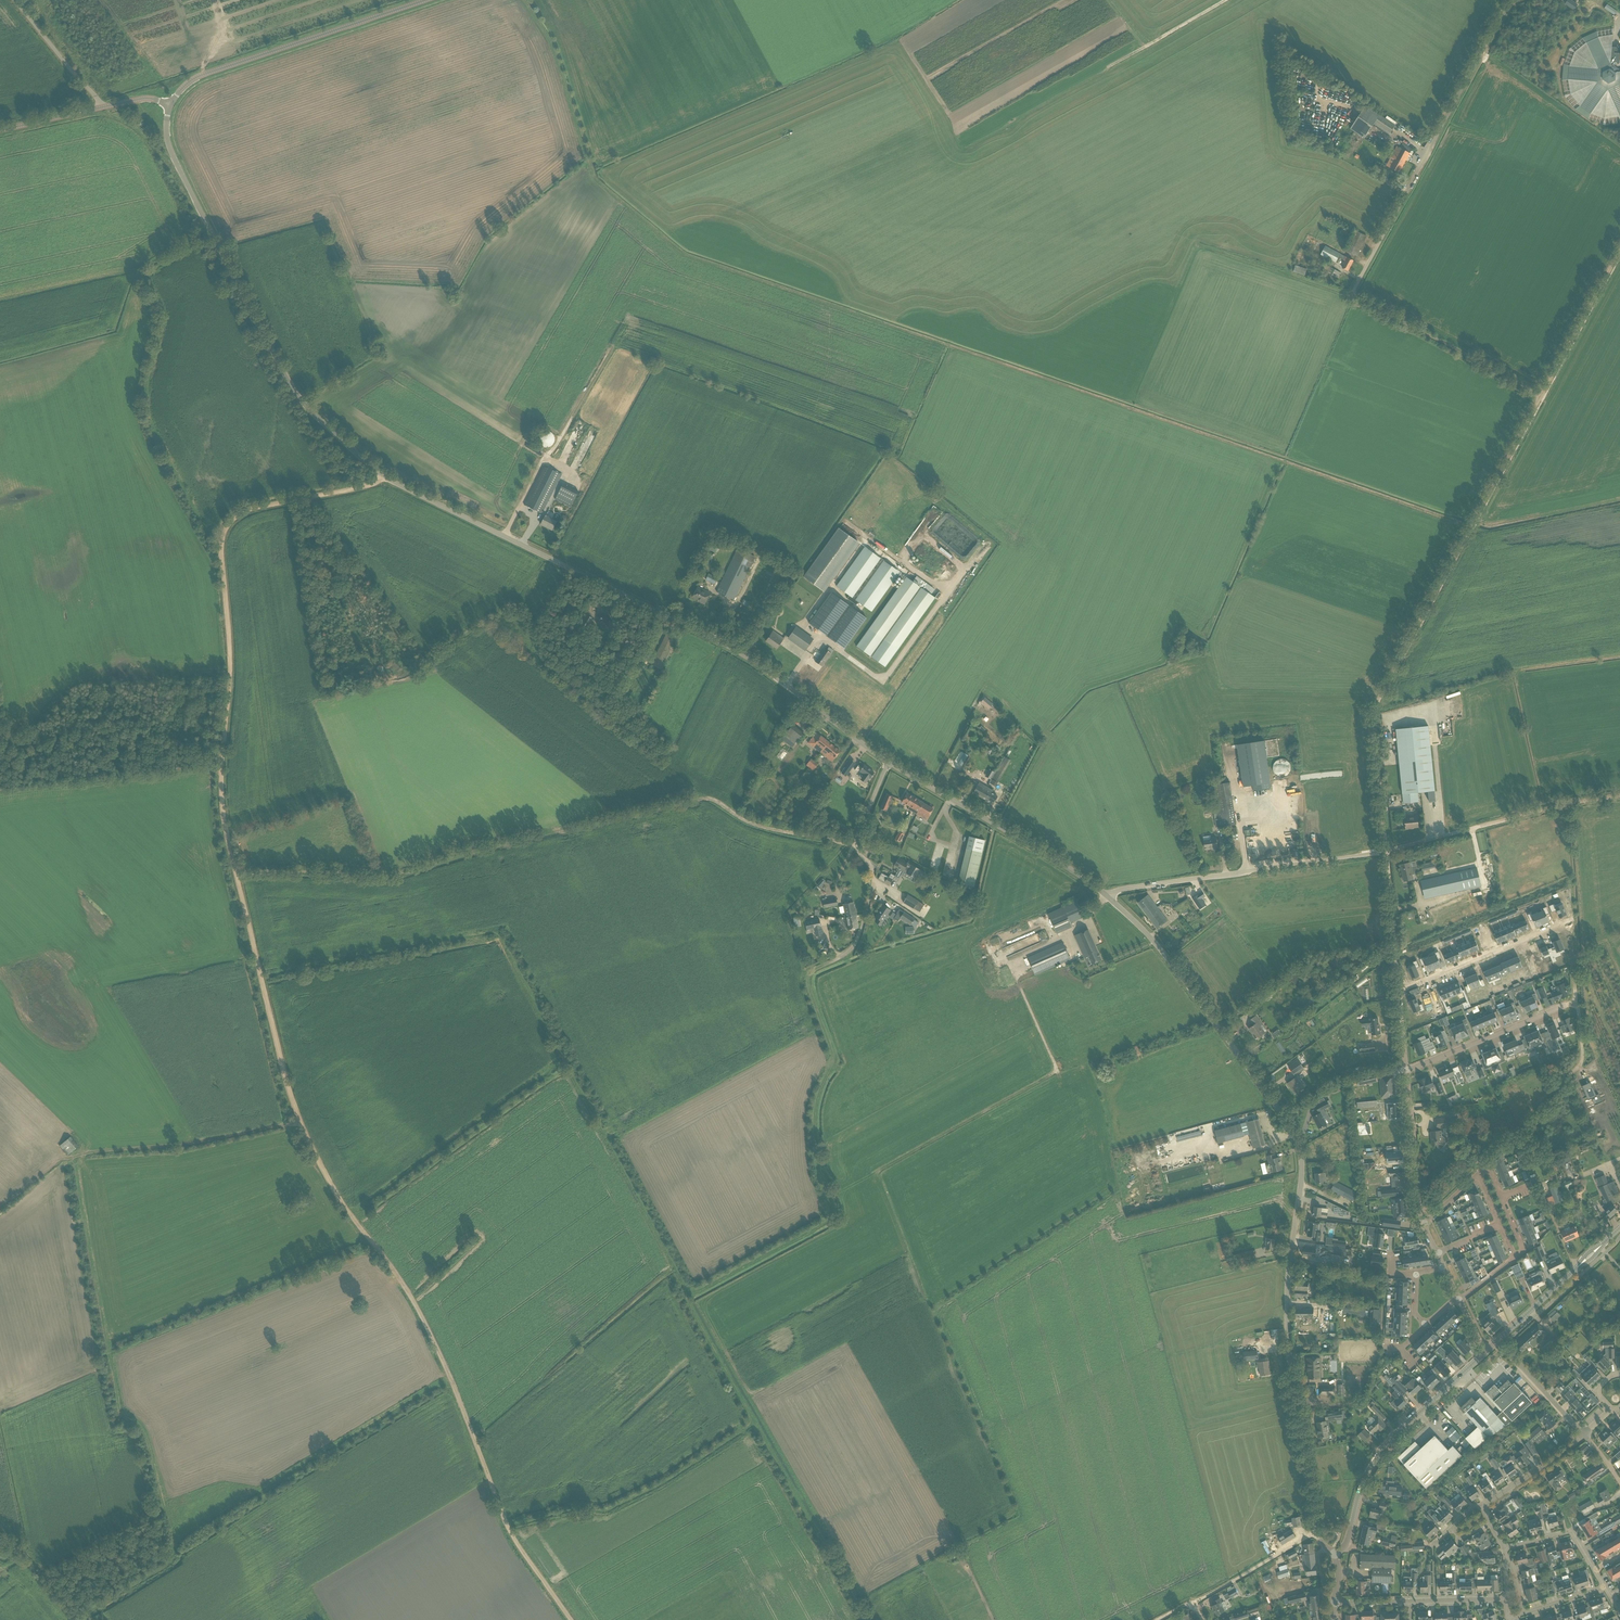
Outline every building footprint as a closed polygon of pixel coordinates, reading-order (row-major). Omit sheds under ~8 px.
[(1565,4),(1574,11),(1578,5),(1570,0),(1568,0),(1565,4)] [(1607,4),(1604,8),(1615,15),(1618,11),(1607,4)] [(1619,117),(1608,90),(1591,114),(1577,104),(1597,83),(1568,80),(1569,67),(1598,69),(1586,43),(1598,37),(1610,63),(1611,47),(1614,29),(1597,32),(1582,39),(1569,49),(1563,65),(1562,81),(1565,98),(1575,110),(1589,121),(1604,126),(1619,123),(1619,116),(1619,117)] [(1619,60),(1619,59),(1619,48),(1611,47),(1610,63),(1598,37),(1586,43),(1598,69),(1569,67),(1568,80),(1597,83),(1577,104),(1591,114),(1608,90),(1619,117),(1619,116),(1619,85),(1619,61),(1619,60)] [(1395,126),(1385,119),(1366,106),(1350,129),(1364,139),(1374,124),(1389,135),(1395,126)] [(1401,149),(1397,146),(1391,157),(1395,160),(1390,169),(1399,173),(1412,149),(1403,144),(1401,149)] [(1346,252),(1357,257),(1367,236),(1356,231),(1346,252)] [(1344,265),(1342,268),(1348,271),(1353,261),(1325,246),(1321,255),(1338,263),(1340,258),(1345,261),(1344,264),(1344,265)] [(1307,269),(1295,265),(1294,272),(1305,275),(1307,269)] [(1333,269),(1330,275),(1340,279),(1342,272),(1333,269)] [(563,422),(568,415),(564,412),(559,419),(563,422)] [(538,439),(538,440),(538,441),(538,442),(539,443),(539,444),(540,445),(540,446),(541,446),(542,446),(543,447),(544,447),(545,448),(546,448),(548,448),(549,447),(550,447),(551,446),(552,445),(553,444),(554,443),(554,442),(554,441),(555,441),(555,440),(555,439),(555,438),(554,437),(554,436),(554,435),(553,435),(553,434),(552,433),(551,432),(550,431),(549,431),(548,431),(547,431),(546,431),(545,431),(543,431),(542,432),(541,432),(540,433),(540,434),(539,434),(539,435),(538,436),(538,437),(538,438),(538,439)] [(585,456),(578,453),(572,466),(574,467),(575,466),(579,468),(585,456)] [(524,505),(542,514),(562,475),(544,466),(524,505)] [(555,500),(571,506),(576,493),(560,487),(555,500)] [(451,498),(475,508),(479,501),(454,490),(451,498)] [(547,526),(552,529),(556,522),(549,518),(549,517),(546,515),(541,525),(546,527),(547,526)] [(980,541),(951,515),(948,518),(972,539),(966,546),(972,551),(980,541)] [(804,577),(823,591),(858,543),(839,529),(804,577)] [(984,556),(992,546),(986,541),(978,551),(984,556)] [(847,598),(856,605),(858,602),(871,612),(900,572),(865,547),(836,586),(849,596),(847,598)] [(716,592),(734,600),(755,557),(737,549),(716,592)] [(705,580),(714,584),(718,578),(708,574),(705,580)] [(856,646),(885,667),(935,598),(906,577),(869,629),(856,646)] [(697,601),(700,602),(704,604),(710,593),(698,587),(693,597),(698,600),(697,601)] [(845,615),(843,613),(827,636),(839,644),(854,622),(851,620),(855,615),(848,610),(845,615)] [(603,614),(599,621),(607,626),(612,620),(603,614)] [(583,623),(587,626),(591,618),(587,616),(583,623)] [(813,640),(795,628),(788,637),(806,650),(813,640)] [(772,646),(776,649),(784,638),(777,634),(776,637),(771,634),(767,640),(773,645),(772,646)] [(815,662),(822,667),(825,662),(833,650),(829,647),(827,650),(824,648),(818,657),(815,662)] [(1448,707),(1460,705),(1460,702),(1462,701),(1462,699),(1447,700),(1448,707)] [(784,736),(795,744),(803,733),(793,725),(784,736)] [(1428,726),(1396,729),(1403,803),(1419,802),(1418,793),(1428,792),(1429,802),(1436,802),(1435,791),(1428,726)] [(808,743),(826,757),(828,753),(835,758),(840,751),(821,736),(820,736),(817,733),(814,737),(813,736),(810,741),(808,743)] [(1271,788),(1264,741),(1237,745),(1244,787),(1253,786),(1254,791),(1271,788)] [(989,783),(995,786),(1010,760),(1004,757),(989,783)] [(1278,778),(1293,773),(1287,757),(1273,763),(1278,778)] [(806,765),(809,768),(815,761),(811,759),(806,765)] [(815,761),(809,768),(813,771),(818,764),(815,761)] [(848,764),(841,773),(846,776),(852,768),(848,764)] [(862,768),(858,765),(855,770),(858,772),(859,770),(864,774),(862,778),(867,782),(869,778),(870,779),(874,773),(864,765),(862,768)] [(992,793),(993,791),(974,780),(969,790),(993,804),(997,796),(992,793)] [(1219,819),(1215,819),(1216,827),(1236,824),(1230,783),(1214,786),(1219,819)] [(908,809),(926,820),(933,809),(907,793),(902,802),(909,806),(908,809)] [(880,809),(886,811),(888,807),(890,807),(891,804),(889,804),(893,797),(887,794),(880,809)] [(1405,819),(1405,825),(1405,827),(1406,826),(1406,829),(1411,829),(1411,828),(1418,827),(1417,816),(1413,817),(1413,818),(1405,819)] [(958,883),(974,887),(985,840),(969,836),(958,883)] [(1204,841),(1205,849),(1214,848),(1214,849),(1218,848),(1216,837),(1211,838),(1210,836),(1203,837),(1204,841)] [(862,847),(873,854),(876,849),(865,842),(862,847)] [(894,866),(903,871),(914,878),(916,875),(922,878),(925,873),(911,865),(907,863),(899,858),(894,866)] [(1409,863),(1400,865),(1401,870),(1402,870),(1403,872),(1402,872),(1404,880),(1413,878),(1412,875),(1414,874),(1414,871),(1419,870),(1418,866),(1411,868),(1409,863)] [(1433,893),(1425,894),(1426,899),(1431,898),(1482,886),(1477,867),(1472,869),(1473,875),(1457,879),(1456,872),(1430,878),(1433,893)] [(889,885),(892,880),(897,882),(899,878),(891,873),(889,877),(881,873),(878,879),(889,885)] [(1202,892),(1193,899),(1200,909),(1206,905),(1202,899),(1205,896),(1202,892)] [(903,902),(914,909),(918,901),(907,895),(903,902)] [(1159,915),(1162,913),(1157,907),(1154,903),(1151,899),(1148,895),(1138,903),(1157,929),(1161,925),(1164,922),(1159,915)] [(822,901),(823,908),(837,905),(836,899),(822,901)] [(1064,907),(1048,914),(1057,934),(1072,927),(1071,923),(1084,917),(1077,901),(1064,907)] [(858,928),(855,911),(856,911),(855,907),(854,907),(853,902),(843,904),(848,930),(851,929),(851,930),(854,929),(858,928)] [(1554,904),(1549,906),(1552,912),(1556,910),(1559,917),(1566,914),(1565,911),(1566,911),(1564,907),(1563,908),(1561,902),(1555,905),(1554,904)] [(888,915),(891,910),(883,905),(875,917),(878,919),(876,923),(880,926),(885,918),(886,919),(888,915)] [(1544,911),(1538,913),(1542,924),(1549,922),(1546,915),(1549,913),(1546,907),(1543,908),(1544,911)] [(897,914),(894,918),(897,920),(898,921),(900,918),(910,925),(911,925),(915,927),(919,922),(914,919),(900,909),(900,910),(899,909),(896,913),(897,914)] [(1531,913),(1527,915),(1530,921),(1533,920),(1536,927),(1542,924),(1538,913),(1537,912),(1532,914),(1531,913)] [(819,919),(805,922),(806,929),(814,928),(815,932),(816,937),(823,935),(819,919)] [(1526,920),(1521,922),(1524,930),(1529,929),(1526,920)] [(1516,924),(1512,926),(1516,935),(1516,934),(1520,932),(1516,924)] [(1512,926),(1508,928),(1511,937),(1516,935),(1512,926)] [(1508,928),(1503,930),(1507,939),(1511,937),(1508,928)] [(1075,936),(1085,958),(1089,957),(1092,964),(1102,960),(1088,929),(1075,936)] [(1503,930),(1499,932),(1502,941),(1507,939),(1503,930)] [(1499,932),(1494,934),(1497,943),(1502,941),(1499,932)] [(1555,949),(1552,950),(1556,958),(1562,955),(1561,953),(1565,952),(1562,946),(1563,946),(1562,942),(1561,943),(1560,939),(1553,942),(1555,949)] [(1475,940),(1471,942),(1474,951),(1479,949),(1475,940)] [(1027,958),(1035,975),(1070,960),(1063,942),(1027,958)] [(1471,942),(1466,944),(1470,953),(1474,951),(1471,942)] [(1466,944),(1461,946),(1465,955),(1470,953),(1466,944)] [(1461,946),(1457,948),(1461,958),(1461,957),(1465,955),(1461,946)] [(1547,946),(1540,949),(1543,957),(1543,956),(1544,959),(1550,957),(1553,963),(1557,961),(1556,958),(1552,950),(1551,948),(1548,949),(1547,946)] [(1429,955),(1434,969),(1441,966),(1438,959),(1441,958),(1438,951),(1435,953),(1435,954),(1430,956),(1429,955)] [(1449,953),(1444,955),(1447,963),(1452,961),(1449,953)] [(1429,955),(1419,959),(1422,966),(1425,964),(1428,971),(1434,969),(1429,955)] [(1518,956),(1512,959),(1517,970),(1517,969),(1522,966),(1518,956)] [(1512,959),(1507,961),(1511,972),(1517,970),(1512,959)] [(1413,964),(1407,966),(1409,971),(1408,972),(1410,975),(1411,975),(1412,978),(1419,975),(1416,968),(1419,967),(1417,960),(1413,962),(1413,964)] [(1507,961),(1501,964),(1505,975),(1506,975),(1505,974),(1510,971),(1511,973),(1511,972),(1507,961)] [(1501,965),(1496,967),(1501,979),(1500,977),(1505,975),(1501,964),(1501,965)] [(1496,967),(1490,969),(1496,985),(1495,982),(1501,979),(1496,967)] [(1490,969),(1484,972),(1489,984),(1492,983),(1494,986),(1496,985),(1490,969)] [(1477,973),(1471,976),(1476,988),(1481,986),(1482,987),(1486,986),(1483,979),(1480,980),(1477,973)] [(1468,985),(1465,987),(1467,993),(1471,992),(1470,991),(1476,988),(1471,976),(1465,978),(1468,985)] [(1558,991),(1552,994),(1554,1001),(1561,998),(1568,996),(1565,989),(1567,988),(1565,983),(1563,984),(1558,986),(1555,979),(1551,981),(1554,988),(1556,987),(1558,991)] [(1459,982),(1453,985),(1457,994),(1463,992),(1466,1001),(1462,1003),(1462,1004),(1459,1005),(1460,1009),(1464,1007),(1464,1009),(1471,1006),(1464,989),(1462,990),(1459,982)] [(1453,985),(1448,986),(1453,996),(1457,994),(1453,985)] [(1514,989),(1511,990),(1512,992),(1513,995),(1516,994),(1515,992),(1523,989),(1522,985),(1514,989)] [(1448,986),(1444,988),(1448,998),(1453,996),(1448,986)] [(1537,989),(1541,998),(1546,996),(1543,986),(1537,989)] [(1444,988),(1438,991),(1447,1014),(1456,1011),(1454,1007),(1451,1008),(1449,1005),(1447,1007),(1444,1000),(1448,998),(1444,988)] [(1263,995),(1266,999),(1275,994),(1272,989),(1263,995)] [(1526,997),(1531,1010),(1537,1007),(1535,1001),(1538,1000),(1535,993),(1526,997)] [(1523,1006),(1525,1012),(1531,1010),(1526,997),(1517,1001),(1520,1007),(1523,1006)] [(1416,999),(1409,1001),(1410,1005),(1409,1005),(1411,1009),(1412,1008),(1414,1014),(1421,1011),(1421,1012),(1425,1010),(1422,1004),(1419,1005),(1416,999)] [(1505,1006),(1510,1018),(1516,1016),(1514,1010),(1517,1009),(1514,1002),(1505,1006)] [(1505,1006),(1496,1009),(1499,1016),(1502,1015),(1504,1021),(1510,1018),(1505,1006)] [(1498,1021),(1494,1012),(1488,1015),(1492,1024),(1498,1021)] [(1492,1024),(1488,1015),(1482,1017),(1486,1026),(1492,1024)] [(1254,1034),(1253,1034),(1256,1039),(1263,1034),(1258,1027),(1260,1026),(1258,1023),(1260,1022),(1256,1016),(1250,1020),(1254,1025),(1250,1028),(1254,1034)] [(1442,1018),(1445,1024),(1446,1028),(1450,1026),(1446,1017),(1442,1018)] [(1486,1026),(1482,1017),(1476,1020),(1480,1028),(1486,1026)] [(1370,1020),(1366,1021),(1367,1026),(1370,1025),(1371,1033),(1371,1035),(1381,1034),(1380,1027),(1379,1027),(1379,1024),(1378,1018),(1370,1019),(1370,1020)] [(1569,1018),(1562,1021),(1564,1025),(1566,1032),(1574,1029),(1572,1026),(1573,1026),(1571,1021),(1570,1021),(1569,1018)] [(1480,1028),(1476,1020),(1470,1022),(1474,1031),(1480,1028)] [(1469,1035),(1464,1023),(1457,1026),(1462,1038),(1469,1035)] [(1550,1036),(1545,1038),(1546,1039),(1549,1047),(1551,1052),(1559,1049),(1554,1038),(1560,1036),(1555,1024),(1553,1025),(1552,1023),(1548,1025),(1549,1026),(1547,1027),(1550,1036)] [(1462,1038),(1457,1026),(1451,1029),(1456,1041),(1462,1038)] [(1272,1034),(1274,1037),(1281,1032),(1278,1029),(1272,1034)] [(1435,1037),(1439,1047),(1440,1047),(1440,1048),(1443,1047),(1443,1046),(1446,1045),(1444,1038),(1447,1036),(1444,1030),(1441,1032),(1441,1031),(1437,1033),(1438,1035),(1435,1037)] [(1533,1031),(1533,1033),(1531,1033),(1536,1045),(1542,1042),(1545,1049),(1549,1047),(1546,1039),(1542,1040),(1538,1031),(1537,1031),(1537,1030),(1533,1031)] [(1536,1045),(1531,1033),(1529,1034),(1529,1033),(1525,1035),(1525,1036),(1524,1036),(1529,1048),(1533,1046),(1536,1052),(1539,1051),(1536,1045)] [(1415,1047),(1414,1052),(1417,1052),(1418,1056),(1428,1052),(1427,1051),(1428,1051),(1435,1048),(1432,1042),(1431,1042),(1429,1038),(1430,1038),(1420,1041),(1421,1043),(1420,1043),(1419,1042),(1413,1044),(1415,1047)] [(1516,1040),(1510,1042),(1515,1055),(1523,1051),(1525,1051),(1526,1050),(1523,1044),(1519,1046),(1516,1040)] [(1515,1055),(1510,1042),(1504,1045),(1507,1051),(1504,1052),(1507,1058),(1515,1055)] [(1364,1048),(1359,1049),(1360,1053),(1370,1052),(1369,1043),(1363,1044),(1364,1048)] [(1567,1046),(1562,1048),(1564,1054),(1570,1052),(1567,1046)] [(1501,1059),(1496,1048),(1493,1050),(1492,1048),(1489,1050),(1498,1072),(1501,1071),(1498,1064),(1497,1064),(1496,1061),(1501,1059)] [(1498,1072),(1489,1050),(1485,1051),(1485,1052),(1482,1054),(1487,1065),(1491,1063),(1492,1066),(1491,1066),(1494,1073),(1498,1072)] [(1298,1060),(1289,1067),(1294,1075),(1303,1068),(1298,1060)] [(1476,1067),(1472,1060),(1468,1061),(1468,1060),(1460,1063),(1464,1072),(1466,1077),(1472,1075),(1470,1070),(1476,1067)] [(1481,1067),(1476,1069),(1480,1079),(1485,1077),(1481,1067)] [(1446,1070),(1439,1073),(1442,1080),(1454,1075),(1457,1084),(1464,1081),(1460,1070),(1454,1073),(1452,1068),(1448,1069),(1447,1069),(1446,1069),(1446,1070)] [(1371,1075),(1356,1078),(1357,1085),(1373,1082),(1371,1075)] [(1425,1077),(1418,1080),(1420,1084),(1421,1089),(1422,1088),(1423,1092),(1430,1090),(1430,1088),(1434,1086),(1431,1078),(1428,1079),(1428,1080),(1427,1081),(1425,1077)] [(1291,1089),(1295,1094),(1303,1088),(1296,1078),(1288,1083),(1290,1087),(1291,1086),(1292,1088),(1291,1089)] [(1392,1078),(1381,1079),(1382,1090),(1384,1090),(1384,1092),(1381,1092),(1382,1097),(1391,1096),(1391,1094),(1395,1094),(1394,1086),(1393,1087),(1392,1078)] [(1440,1082),(1435,1084),(1439,1094),(1444,1092),(1440,1082)] [(1591,1083),(1582,1086),(1588,1100),(1595,1097),(1597,1104),(1602,1102),(1599,1094),(1597,1095),(1591,1083)] [(1312,1117),(1319,1129),(1327,1124),(1325,1120),(1328,1118),(1324,1109),(1330,1106),(1329,1104),(1327,1101),(1315,1107),(1318,1112),(1320,1111),(1320,1113),(1312,1117)] [(1397,1105),(1384,1106),(1386,1122),(1391,1121),(1390,1121),(1398,1120),(1397,1105)] [(1441,1119),(1442,1129),(1455,1128),(1455,1118),(1441,1119)] [(1249,1135),(1253,1148),(1266,1145),(1259,1119),(1246,1122),(1249,1135)] [(1246,1122),(1241,1124),(1244,1136),(1249,1135),(1246,1122)] [(1393,1125),(1378,1127),(1379,1134),(1384,1133),(1385,1139),(1389,1139),(1389,1142),(1400,1141),(1399,1137),(1400,1137),(1400,1136),(1399,1136),(1399,1131),(1393,1132),(1393,1130),(1394,1130),(1393,1125)] [(1436,1131),(1431,1131),(1432,1146),(1438,1146),(1438,1148),(1440,1150),(1441,1150),(1443,1147),(1444,1148),(1446,1144),(1445,1144),(1442,1141),(1441,1135),(1441,1130),(1436,1131)] [(60,1146),(68,1155),(78,1146),(70,1137),(60,1146)] [(1400,1152),(1394,1152),(1393,1147),(1386,1148),(1387,1153),(1387,1163),(1393,1162),(1393,1161),(1397,1161),(1397,1163),(1398,1163),(1398,1162),(1403,1161),(1403,1155),(1402,1151),(1400,1152)] [(1505,1159),(1502,1151),(1499,1153),(1499,1154),(1493,1157),(1495,1163),(1503,1160),(1505,1159)] [(1270,1161),(1273,1172),(1283,1170),(1279,1157),(1276,1158),(1275,1154),(1267,1156),(1269,1161),(1270,1161)] [(1505,1165),(1503,1160),(1495,1163),(1498,1169),(1505,1166),(1505,1165)] [(1510,1171),(1508,1164),(1505,1165),(1505,1166),(1498,1169),(1500,1175),(1508,1171),(1508,1172),(1510,1171)] [(1399,1169),(1393,1170),(1395,1187),(1405,1186),(1404,1177),(1404,1171),(1399,1172),(1399,1169)] [(1510,1177),(1508,1172),(1508,1171),(1500,1175),(1503,1181),(1510,1177)] [(1326,1173),(1315,1174),(1316,1183),(1324,1183),(1324,1182),(1326,1182),(1326,1173)] [(1596,1178),(1599,1186),(1608,1182),(1605,1175),(1596,1178)] [(1515,1182),(1513,1176),(1510,1177),(1503,1181),(1505,1187),(1515,1182)] [(1610,1191),(1611,1195),(1618,1192),(1616,1187),(1613,1181),(1607,1184),(1610,1191)] [(1331,1190),(1352,1201),(1356,1193),(1335,1182),(1331,1190)] [(1546,1198),(1549,1206),(1562,1201),(1555,1182),(1548,1185),(1552,1196),(1546,1198)] [(1602,1194),(1610,1191),(1607,1184),(1599,1187),(1602,1194)] [(1480,1196),(1477,1189),(1469,1193),(1468,1190),(1464,1193),(1465,1195),(1467,1194),(1470,1200),(1480,1196)] [(1613,1199),(1611,1195),(1604,1198),(1606,1202),(1605,1203),(1609,1207),(1605,1211),(1610,1217),(1617,1211),(1612,1205),(1615,1202),(1613,1199)] [(1482,1201),(1480,1196),(1470,1200),(1472,1205),(1472,1206),(1482,1201)] [(1406,1207),(1405,1198),(1395,1199),(1397,1210),(1393,1210),(1394,1217),(1397,1217),(1398,1218),(1408,1217),(1407,1207),(1406,1207)] [(1475,1212),(1485,1207),(1482,1201),(1472,1206),(1472,1205),(1470,1206),(1471,1209),(1473,1208),(1475,1212)] [(1349,1211),(1334,1204),(1333,1212),(1340,1213),(1340,1216),(1343,1216),(1343,1215),(1348,1215),(1349,1211)] [(1327,1217),(1328,1209),(1314,1207),(1313,1216),(1318,1216),(1327,1217)] [(1488,1213),(1485,1207),(1475,1212),(1477,1218),(1488,1213)] [(1532,1221),(1529,1215),(1519,1219),(1522,1225),(1532,1221)] [(1447,1217),(1436,1222),(1440,1229),(1450,1224),(1447,1217)] [(1383,1218),(1382,1226),(1394,1227),(1395,1220),(1383,1218)] [(1534,1227),(1532,1221),(1522,1225),(1524,1231),(1534,1227)] [(1309,1222),(1307,1236),(1313,1237),(1312,1240),(1320,1241),(1321,1232),(1317,1231),(1318,1223),(1309,1222)] [(1453,1231),(1450,1224),(1440,1229),(1443,1236),(1453,1231)] [(1560,1231),(1565,1242),(1579,1236),(1575,1226),(1570,1228),(1571,1230),(1565,1232),(1564,1229),(1560,1231)] [(1369,1227),(1367,1236),(1372,1236),(1374,1236),(1373,1246),(1382,1247),(1384,1234),(1377,1233),(1377,1228),(1369,1227)] [(1537,1233),(1534,1227),(1524,1231),(1527,1237),(1535,1234),(1537,1233)] [(1443,1236),(1447,1243),(1457,1238),(1453,1231),(1443,1236)] [(1537,1240),(1535,1234),(1527,1237),(1529,1243),(1532,1242),(1534,1247),(1535,1247),(1538,1243),(1537,1240)] [(1488,1238),(1488,1239),(1485,1240),(1487,1246),(1491,1244),(1499,1241),(1497,1235),(1488,1238)] [(1410,1245),(1419,1244),(1417,1236),(1404,1238),(1405,1245),(1403,1246),(1404,1249),(1411,1248),(1410,1245)] [(1266,1249),(1268,1249),(1273,1250),(1275,1239),(1266,1238),(1265,1245),(1267,1245),(1266,1249)] [(1499,1241),(1491,1244),(1493,1250),(1502,1247),(1499,1241)] [(1541,1245),(1534,1248),(1539,1262),(1546,1259),(1541,1245)] [(1304,1246),(1302,1255),(1315,1257),(1316,1248),(1304,1246)] [(1502,1247),(1493,1250),(1496,1256),(1504,1253),(1502,1247)] [(1236,1255),(1239,1264),(1255,1260),(1253,1250),(1236,1255)] [(1372,1256),(1371,1264),(1378,1265),(1378,1267),(1382,1267),(1383,1258),(1379,1257),(1380,1255),(1380,1251),(1373,1251),(1373,1254),(1373,1257),(1372,1256)] [(1504,1253),(1496,1256),(1498,1262),(1507,1259),(1504,1253)] [(1559,1255),(1546,1261),(1547,1264),(1551,1273),(1556,1271),(1557,1271),(1557,1270),(1559,1269),(1559,1270),(1559,1269),(1564,1267),(1560,1258),(1559,1255)] [(1466,1257),(1456,1262),(1458,1267),(1468,1262),(1466,1257)] [(1468,1262),(1458,1267),(1460,1272),(1472,1266),(1469,1261),(1468,1262)] [(1511,1267),(1514,1275),(1522,1271),(1519,1263),(1511,1267)] [(1472,1266),(1460,1272),(1463,1277),(1474,1271),(1472,1266)] [(1501,1281),(1513,1276),(1510,1270),(1499,1275),(1501,1281)] [(1527,1282),(1531,1291),(1538,1288),(1537,1287),(1544,1284),(1543,1282),(1546,1281),(1542,1270),(1537,1272),(1537,1273),(1537,1274),(1538,1273),(1538,1275),(1531,1278),(1531,1277),(1527,1278),(1528,1281),(1527,1282)] [(1479,1277),(1477,1277),(1474,1271),(1463,1277),(1466,1283),(1469,1281),(1471,1287),(1480,1280),(1479,1277)] [(1398,1287),(1408,1288),(1408,1282),(1404,1282),(1404,1279),(1397,1278),(1397,1282),(1398,1283),(1398,1287)] [(1511,1289),(1518,1286),(1515,1280),(1509,1283),(1511,1289)] [(1295,1297),(1300,1298),(1307,1298),(1308,1290),(1313,1290),(1314,1283),(1309,1283),(1296,1282),(1295,1297)] [(1497,1282),(1492,1284),(1496,1293),(1501,1290),(1497,1282)] [(1576,1291),(1573,1293),(1581,1302),(1584,1299),(1576,1291)] [(1519,1293),(1507,1299),(1511,1308),(1512,1309),(1516,1307),(1515,1306),(1524,1303),(1519,1293)] [(1398,1299),(1397,1304),(1396,1304),(1396,1308),(1403,1308),(1403,1305),(1407,1305),(1407,1299),(1398,1299)] [(1490,1313),(1484,1319),(1486,1321),(1482,1325),(1487,1331),(1494,1325),(1489,1319),(1492,1316),(1499,1313),(1493,1301),(1491,1302),(1486,1304),(1490,1313)] [(1343,1315),(1365,1317),(1365,1316),(1365,1311),(1366,1309),(1343,1307),(1343,1315)] [(1371,1313),(1371,1325),(1381,1326),(1381,1308),(1371,1307),(1371,1312),(1371,1313)] [(1294,1318),(1319,1318),(1319,1309),(1294,1309),(1294,1318)] [(1448,1314),(1454,1321),(1458,1317),(1452,1310),(1449,1312),(1448,1314)] [(1556,1310),(1551,1317),(1556,1321),(1561,1314),(1556,1310)] [(1444,1317),(1451,1325),(1455,1322),(1454,1321),(1448,1314),(1444,1317)] [(1440,1320),(1448,1328),(1451,1325),(1444,1317),(1440,1320)] [(1444,1332),(1448,1328),(1440,1320),(1437,1324),(1444,1332)] [(1433,1327),(1440,1335),(1444,1332),(1437,1324),(1433,1327)] [(1515,1344),(1522,1352),(1530,1344),(1533,1348),(1537,1344),(1540,1341),(1537,1338),(1544,1331),(1541,1328),(1538,1324),(1530,1331),(1528,1333),(1526,1335),(1515,1344)] [(1427,1333),(1434,1340),(1438,1337),(1431,1329),(1427,1333)] [(1427,1333),(1423,1336),(1430,1343),(1430,1344),(1434,1340),(1427,1333)] [(1254,1336),(1256,1346),(1266,1345),(1265,1335),(1254,1336)] [(1423,1336),(1420,1339),(1426,1346),(1430,1343),(1423,1336)] [(1416,1342),(1423,1350),(1424,1350),(1427,1347),(1426,1346),(1420,1339),(1416,1342)] [(1457,1346),(1465,1354),(1471,1349),(1468,1345),(1469,1344),(1464,1339),(1457,1346)] [(1549,1350),(1551,1352),(1557,1347),(1551,1341),(1545,1346),(1545,1345),(1542,1347),(1546,1352),(1549,1350)] [(1416,1342),(1412,1346),(1420,1355),(1425,1351),(1424,1350),(1423,1350),(1416,1342)] [(1446,1361),(1449,1359),(1455,1365),(1457,1364),(1458,1364),(1460,1362),(1460,1361),(1461,1360),(1453,1350),(1449,1354),(1440,1346),(1436,1350),(1446,1361)] [(1609,1355),(1606,1355),(1605,1356),(1604,1355),(1600,1359),(1600,1360),(1596,1363),(1604,1371),(1610,1365),(1609,1363),(1610,1362),(1609,1361),(1610,1360),(1610,1358),(1614,1358),(1614,1348),(1609,1349),(1609,1355)] [(1257,1350),(1243,1352),(1244,1361),(1258,1359),(1257,1350)] [(1411,1355),(1419,1363),(1423,1360),(1415,1351),(1411,1355)] [(1541,1357),(1544,1361),(1550,1356),(1546,1352),(1545,1354),(1541,1357)] [(1321,1358),(1307,1358),(1307,1371),(1309,1371),(1309,1378),(1319,1378),(1319,1371),(1321,1371),(1321,1358)] [(1269,1374),(1268,1368),(1269,1368),(1268,1361),(1257,1362),(1258,1368),(1260,1367),(1261,1375),(1269,1374)] [(1441,1361),(1435,1367),(1444,1377),(1450,1371),(1448,1368),(1449,1366),(1446,1363),(1444,1364),(1441,1361)] [(1588,1366),(1585,1369),(1588,1372),(1596,1381),(1599,1379),(1598,1378),(1601,1375),(1591,1365),(1589,1368),(1588,1366)] [(1432,1374),(1428,1377),(1435,1385),(1440,1382),(1435,1376),(1437,1374),(1432,1368),(1429,1371),(1432,1374)] [(1583,1373),(1580,1375),(1587,1384),(1589,1386),(1592,1383),(1593,1384),(1596,1381),(1588,1372),(1585,1369),(1582,1372),(1583,1373)] [(1419,1381),(1418,1381),(1423,1386),(1424,1385),(1426,1384),(1431,1389),(1435,1385),(1428,1377),(1426,1375),(1422,1379),(1420,1380),(1419,1381)] [(1396,1384),(1395,1385),(1404,1394),(1408,1390),(1412,1395),(1417,1391),(1418,1392),(1422,1388),(1416,1382),(1415,1382),(1412,1379),(1404,1387),(1403,1385),(1395,1376),(1391,1380),(1396,1384)] [(1558,1385),(1554,1388),(1556,1390),(1559,1393),(1563,1390),(1565,1387),(1558,1379),(1555,1381),(1555,1382),(1558,1385)] [(1486,1392),(1503,1411),(1512,1420),(1511,1420),(1512,1421),(1532,1402),(1514,1383),(1512,1384),(1508,1380),(1498,1389),(1494,1384),(1486,1392)] [(1406,1403),(1401,1397),(1404,1394),(1395,1385),(1392,1387),(1395,1390),(1391,1394),(1398,1401),(1393,1406),(1395,1408),(1398,1406),(1400,1409),(1406,1403)] [(1565,1393),(1562,1396),(1566,1401),(1567,1402),(1570,1398),(1573,1395),(1576,1393),(1568,1385),(1565,1387),(1563,1390),(1565,1393)] [(1580,1389),(1585,1394),(1588,1391),(1583,1386),(1580,1389)] [(1335,1394),(1335,1387),(1319,1387),(1319,1395),(1335,1394)] [(1600,1402),(1592,1393),(1589,1396),(1596,1405),(1600,1402)] [(1573,1401),(1569,1404),(1571,1406),(1574,1410),(1578,1406),(1581,1404),(1573,1395),(1570,1398),(1573,1401)] [(1472,1396),(1459,1408),(1463,1413),(1464,1412),(1469,1417),(1483,1432),(1499,1418),(1480,1397),(1476,1401),(1472,1396)] [(1371,1407),(1370,1408),(1379,1416),(1367,1428),(1373,1434),(1377,1430),(1376,1430),(1378,1428),(1380,1431),(1386,1425),(1381,1420),(1385,1416),(1381,1413),(1374,1405),(1375,1403),(1373,1401),(1369,1405),(1371,1407)] [(1580,1409),(1577,1413),(1582,1418),(1587,1413),(1588,1412),(1587,1411),(1581,1404),(1578,1406),(1580,1409)] [(1544,1424),(1545,1425),(1549,1429),(1555,1423),(1548,1414),(1546,1411),(1546,1412),(1544,1410),(1537,1416),(1541,1421),(1543,1420),(1546,1423),(1544,1424)] [(1325,1413),(1326,1420),(1336,1418),(1336,1420),(1343,1419),(1343,1418),(1347,1417),(1346,1411),(1343,1411),(1325,1413)] [(1613,1431),(1617,1435),(1619,1432),(1619,1423),(1618,1420),(1613,1425),(1612,1424),(1609,1427),(1613,1431)] [(1329,1433),(1328,1425),(1326,1426),(1326,1421),(1317,1423),(1318,1430),(1317,1430),(1318,1438),(1324,1437),(1324,1441),(1330,1440),(1332,1440),(1332,1439),(1333,1439),(1332,1433),(1329,1433)] [(1452,1426),(1446,1433),(1455,1442),(1461,1436),(1452,1426)] [(1527,1437),(1529,1439),(1532,1444),(1535,1441),(1537,1444),(1547,1436),(1540,1427),(1527,1437)] [(1358,1434),(1364,1441),(1370,1435),(1364,1429),(1358,1434)] [(1603,1434),(1599,1437),(1602,1441),(1607,1447),(1609,1444),(1611,1446),(1614,1443),(1618,1439),(1612,1433),(1610,1434),(1607,1430),(1606,1431),(1605,1431),(1602,1433),(1603,1434)] [(1415,1445),(1399,1459),(1403,1463),(1417,1479),(1426,1488),(1461,1455),(1459,1452),(1463,1449),(1461,1446),(1456,1450),(1453,1446),(1448,1450),(1438,1439),(1434,1435),(1419,1450),(1415,1445)] [(1523,1444),(1531,1454),(1537,1450),(1532,1444),(1529,1439),(1523,1444)] [(1577,1451),(1581,1456),(1584,1453),(1588,1457),(1593,1453),(1585,1444),(1577,1451)] [(1517,1452),(1520,1456),(1516,1459),(1522,1467),(1529,1462),(1527,1459),(1530,1457),(1524,1447),(1517,1452)] [(1503,1468),(1506,1472),(1509,1477),(1511,1476),(1512,1476),(1513,1475),(1517,1472),(1513,1466),(1516,1464),(1513,1459),(1512,1457),(1510,1455),(1503,1460),(1507,1465),(1503,1468)] [(1490,1461),(1495,1469),(1499,1467),(1497,1462),(1494,1459),(1494,1458),(1490,1461)] [(1584,1481),(1584,1482),(1585,1481),(1588,1485),(1596,1480),(1595,1479),(1594,1479),(1593,1478),(1606,1469),(1601,1462),(1581,1476),(1585,1480),(1584,1481)] [(1466,1468),(1470,1475),(1475,1472),(1473,1468),(1471,1469),(1469,1466),(1466,1468)] [(1546,1476),(1552,1485),(1552,1484),(1556,1490),(1561,1487),(1557,1481),(1563,1477),(1558,1469),(1553,1473),(1552,1472),(1546,1476)] [(1495,1472),(1496,1474),(1492,1477),(1497,1485),(1498,1484),(1499,1484),(1501,1483),(1505,1480),(1499,1472),(1498,1473),(1497,1471),(1495,1472)] [(1479,1484),(1482,1488),(1485,1492),(1490,1488),(1491,1489),(1492,1488),(1489,1484),(1492,1481),(1489,1477),(1486,1472),(1482,1475),(1484,1477),(1481,1479),(1483,1482),(1479,1484)] [(1470,1475),(1465,1478),(1470,1485),(1475,1482),(1470,1475)] [(1401,1495),(1402,1486),(1379,1484),(1378,1493),(1386,1494),(1385,1497),(1392,1498),(1393,1495),(1401,1495)] [(1466,1491),(1469,1496),(1472,1500),(1478,1496),(1479,1497),(1480,1496),(1474,1486),(1466,1491)] [(1463,1507),(1467,1503),(1461,1496),(1460,1495),(1463,1492),(1458,1487),(1455,1490),(1458,1493),(1454,1497),(1463,1507)] [(1602,1497),(1597,1500),(1599,1505),(1611,1497),(1606,1489),(1600,1493),(1602,1497)] [(1568,1496),(1570,1500),(1577,1495),(1575,1491),(1568,1496)] [(1513,1498),(1517,1505),(1522,1502),(1517,1495),(1513,1498)] [(1443,1500),(1445,1503),(1447,1505),(1447,1504),(1450,1502),(1458,1511),(1463,1507),(1454,1497),(1450,1501),(1446,1497),(1443,1500)] [(1579,1507),(1583,1514),(1595,1507),(1591,1500),(1579,1507)] [(1440,1506),(1437,1509),(1449,1521),(1451,1519),(1450,1518),(1453,1516),(1449,1511),(1452,1509),(1448,1505),(1447,1504),(1447,1505),(1445,1503),(1441,1507),(1440,1506)] [(1545,1503),(1540,1504),(1544,1518),(1545,1523),(1549,1522),(1550,1527),(1552,1526),(1552,1527),(1554,1527),(1554,1526),(1558,1525),(1557,1521),(1561,1520),(1560,1517),(1560,1515),(1559,1515),(1556,1516),(1556,1515),(1549,1517),(1548,1511),(1547,1511),(1546,1506),(1545,1506),(1545,1505),(1545,1503)] [(1500,1513),(1496,1516),(1500,1522),(1509,1516),(1507,1513),(1509,1511),(1504,1504),(1497,1509),(1500,1513)] [(1537,1509),(1535,1509),(1536,1514),(1539,1513),(1540,1519),(1544,1518),(1540,1504),(1537,1505),(1537,1508),(1537,1509)] [(1369,1517),(1374,1518),(1380,1520),(1382,1511),(1371,1508),(1369,1517)] [(1431,1516),(1434,1519),(1437,1522),(1439,1520),(1443,1524),(1446,1522),(1446,1523),(1449,1521),(1437,1509),(1435,1511),(1435,1512),(1431,1516)] [(1431,1522),(1434,1519),(1431,1516),(1429,1513),(1426,1517),(1431,1522)] [(1292,1520),(1286,1521),(1287,1525),(1293,1524),(1293,1526),(1301,1525),(1299,1516),(1292,1518),(1292,1520)] [(1505,1529),(1507,1531),(1511,1537),(1519,1532),(1516,1528),(1517,1528),(1515,1524),(1518,1521),(1515,1517),(1504,1525),(1507,1528),(1505,1529)] [(1530,1533),(1543,1530),(1541,1521),(1536,1522),(1535,1519),(1527,1521),(1530,1533)] [(1581,1526),(1580,1527),(1582,1530),(1583,1530),(1584,1532),(1587,1530),(1594,1526),(1590,1520),(1587,1521),(1580,1525),(1581,1526)] [(1612,1528),(1616,1525),(1614,1521),(1601,1529),(1603,1533),(1612,1528)] [(1423,1531),(1425,1533),(1429,1537),(1435,1532),(1436,1533),(1439,1530),(1435,1526),(1432,1522),(1423,1531)] [(1587,1530),(1584,1532),(1585,1534),(1584,1534),(1586,1538),(1587,1537),(1588,1538),(1597,1533),(1600,1531),(1598,1528),(1600,1527),(1598,1524),(1594,1526),(1587,1530)] [(1375,1538),(1377,1528),(1364,1525),(1359,1543),(1369,1545),(1371,1537),(1375,1538)] [(1286,1536),(1279,1541),(1282,1545),(1297,1537),(1292,1529),(1285,1534),(1286,1536)] [(1469,1538),(1471,1542),(1475,1540),(1481,1550),(1491,1544),(1484,1533),(1478,1536),(1477,1533),(1469,1538)] [(1610,1538),(1617,1550),(1619,1548),(1619,1542),(1618,1538),(1617,1536),(1613,1539),(1612,1537),(1610,1538)] [(1383,1538),(1382,1544),(1394,1547),(1395,1545),(1396,1541),(1390,1539),(1383,1538)] [(1610,1543),(1606,1545),(1611,1553),(1617,1550),(1610,1538),(1608,1540),(1610,1543)] [(1441,1547),(1445,1551),(1449,1556),(1458,1547),(1451,1539),(1446,1544),(1445,1543),(1441,1547)] [(1413,1542),(1413,1546),(1414,1550),(1418,1550),(1424,1549),(1424,1542),(1413,1542)] [(1573,1552),(1572,1546),(1571,1546),(1569,1542),(1562,1543),(1561,1544),(1562,1551),(1559,1552),(1562,1559),(1570,1557),(1569,1553),(1573,1552)] [(1304,1544),(1305,1554),(1305,1555),(1314,1554),(1313,1543),(1304,1544)] [(1460,1547),(1465,1556),(1469,1553),(1464,1545),(1460,1547)] [(1549,1554),(1546,1555),(1548,1561),(1548,1563),(1550,1567),(1555,1565),(1554,1561),(1552,1556),(1557,1554),(1556,1550),(1555,1545),(1547,1548),(1549,1554)] [(1601,1548),(1599,1545),(1597,1546),(1598,1549),(1595,1551),(1600,1560),(1606,1556),(1601,1548)] [(1606,1545),(1601,1548),(1606,1556),(1611,1553),(1606,1545)] [(1286,1555),(1288,1559),(1297,1554),(1295,1550),(1286,1555)] [(1544,1550),(1538,1552),(1541,1563),(1548,1561),(1546,1555),(1544,1550)] [(1478,1552),(1478,1556),(1487,1563),(1495,1563),(1495,1555),(1488,1555),(1488,1551),(1478,1552)] [(1526,1553),(1516,1555),(1518,1564),(1523,1563),(1524,1567),(1533,1565),(1534,1564),(1532,1558),(1527,1559),(1526,1553)] [(1305,1555),(1305,1554),(1303,1555),(1304,1561),(1306,1561),(1307,1575),(1317,1574),(1314,1554),(1305,1555)] [(1360,1554),(1360,1569),(1365,1570),(1365,1566),(1373,1566),(1372,1582),(1389,1582),(1391,1582),(1391,1581),(1393,1582),(1393,1577),(1391,1577),(1392,1569),(1395,1569),(1395,1555),(1366,1554),(1360,1554)] [(1283,1570),(1277,1572),(1279,1578),(1290,1575),(1287,1566),(1282,1567),(1283,1570)] [(1612,1567),(1613,1567),(1607,1571),(1612,1580),(1616,1578),(1617,1580),(1619,1579),(1612,1567)] [(1522,1574),(1521,1574),(1522,1577),(1531,1575),(1535,1574),(1534,1571),(1533,1571),(1532,1568),(1521,1571),(1522,1574)] [(1417,1584),(1418,1578),(1418,1573),(1411,1573),(1411,1577),(1404,1577),(1404,1581),(1403,1591),(1413,1591),(1413,1583),(1417,1584)] [(1452,1578),(1446,1578),(1446,1591),(1450,1591),(1450,1590),(1453,1590),(1453,1587),(1456,1586),(1456,1573),(1452,1573),(1452,1578)] [(1588,1578),(1587,1575),(1586,1574),(1580,1576),(1580,1577),(1583,1585),(1589,1583),(1588,1578)] [(1424,1575),(1424,1582),(1420,1582),(1420,1592),(1428,1592),(1428,1584),(1431,1584),(1431,1575),(1424,1575)] [(1531,1575),(1522,1577),(1522,1581),(1524,1580),(1524,1583),(1528,1582),(1530,1582),(1532,1581),(1531,1575)] [(1583,1585),(1580,1577),(1574,1579),(1577,1588),(1583,1586),(1583,1585)] [(1567,1591),(1564,1583),(1561,1584),(1559,1580),(1554,1582),(1556,1590),(1559,1589),(1561,1593),(1562,1593),(1562,1594),(1565,1593),(1565,1592),(1567,1591)] [(1357,1589),(1356,1590),(1356,1593),(1357,1593),(1357,1594),(1366,1594),(1370,1594),(1370,1587),(1366,1587),(1366,1581),(1357,1581),(1357,1589)] [(1570,1581),(1564,1583),(1567,1591),(1573,1590),(1570,1581)] [(1228,1593),(1230,1597),(1237,1593),(1235,1589),(1233,1586),(1227,1590),(1228,1593)] [(1525,1594),(1526,1595),(1536,1593),(1534,1587),(1525,1589),(1526,1593),(1525,1594)] [(1288,1597),(1290,1604),(1307,1600),(1305,1593),(1288,1597)] [(1536,1593),(1526,1595),(1526,1597),(1527,1596),(1528,1601),(1537,1598),(1536,1593)] [(1307,1601),(1309,1610),(1320,1609),(1319,1595),(1310,1596),(1311,1601),(1307,1601)] [(1602,1597),(1596,1599),(1599,1611),(1608,1608),(1606,1600),(1603,1601),(1602,1597)] [(1226,1609),(1228,1608),(1224,1601),(1222,1602),(1220,1598),(1213,1601),(1215,1604),(1212,1606),(1217,1615),(1224,1611),(1224,1610),(1226,1609)] [(1599,1611),(1596,1599),(1589,1601),(1591,1605),(1588,1606),(1590,1614),(1594,1613),(1599,1611)] [(1580,1608),(1577,1609),(1579,1614),(1580,1619),(1576,1619),(1582,1619),(1582,1617),(1584,1617),(1584,1616),(1588,1615),(1587,1610),(1585,1605),(1580,1607),(1580,1608)] [(1247,1611),(1234,1615),(1236,1619),(1249,1615),(1249,1616),(1259,1613),(1257,1608),(1247,1611)] [(1314,1619),(1322,1619),(1320,1610),(1309,1611),(1310,1616),(1313,1616),(1314,1619)] [(1574,1619),(1571,1610),(1562,1613),(1564,1619),(1561,1619),(1571,1619),(1574,1619)] [(1368,1619),(1376,1619),(1376,1616),(1373,1616),(1373,1611),(1367,1611),(1368,1619)] [(1495,1614),(1493,1614),(1492,1611),(1482,1615),(1484,1619),(1497,1619),(1495,1614)] [(1184,1619),(1184,1618),(1186,1619),(1193,1619),(1188,1612),(1182,1615),(1184,1619)] [(1355,1614),(1357,1614),(1357,1612),(1354,1612),(1354,1614),(1352,1614),(1349,1614),(1346,1614),(1346,1619),(1355,1619),(1355,1614)] [(1419,1619),(1431,1619),(1431,1617),(1428,1618),(1428,1612),(1418,1612),(1419,1619)]
